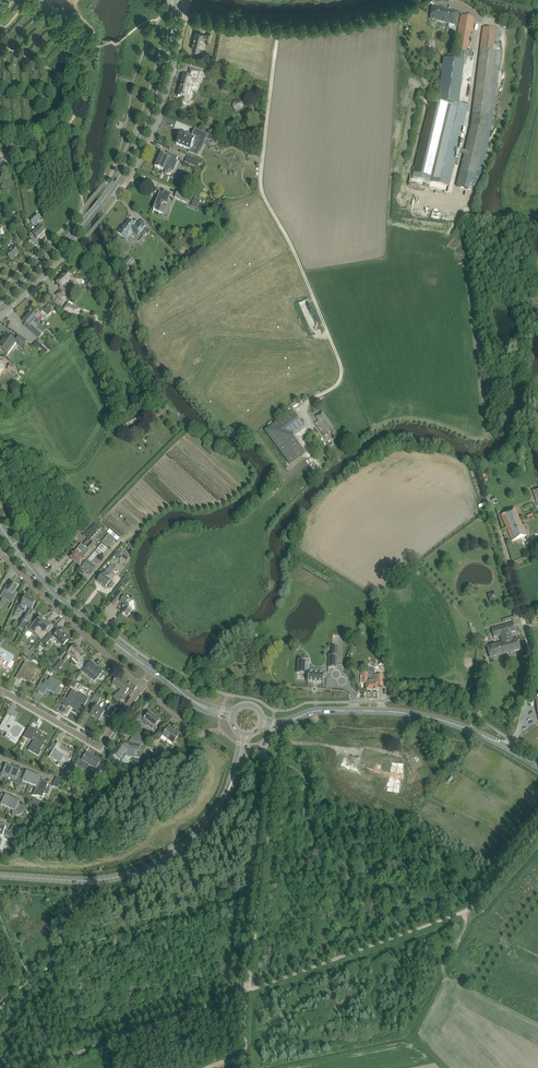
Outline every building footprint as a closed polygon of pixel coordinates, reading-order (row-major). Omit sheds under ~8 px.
[(44,14),(46,12),(49,15),(56,8),(53,5),(52,5),(49,2),(47,0),(35,0),(38,3),(35,5),(44,14)] [(458,11),(452,10),(443,7),(440,7),(434,5),(430,19),(432,19),(432,20),(432,21),(435,22),(436,21),(436,20),(438,21),(449,23),(454,25),(456,18),(457,13),(458,11)] [(459,51),(466,52),(469,32),(472,32),(473,24),(474,21),(474,20),(473,18),(462,16),(461,17),(460,21),(460,23),(457,38),(460,39),(459,51)] [(480,49),(498,52),(499,41),(498,41),(500,30),(483,27),(480,49)] [(202,35),(203,34),(196,33),(195,38),(194,40),(192,49),(195,50),(195,51),(197,51),(198,50),(199,51),(202,38),(206,39),(206,40),(209,40),(210,40),(211,35),(207,34),(207,36),(202,35)] [(489,118),(497,52),(480,49),(472,116),(489,118)] [(444,56),(438,101),(456,104),(462,59),(466,60),(467,52),(466,52),(459,51),(458,56),(458,58),(444,56)] [(184,73),(178,97),(181,97),(180,102),(185,103),(186,103),(187,98),(189,99),(191,91),(192,87),(196,88),(198,83),(198,82),(200,83),(201,78),(201,77),(202,76),(203,72),(195,70),(194,70),(190,69),(188,75),(184,74),(185,74),(184,73)] [(233,103),(236,112),(244,108),(240,100),(233,103)] [(413,174),(412,178),(449,187),(461,136),(466,117),(468,109),(468,106),(459,104),(447,103),(431,100),(429,109),(424,127),(413,174)] [(471,126),(460,172),(476,176),(487,130),(487,129),(489,118),(472,116),(471,126)] [(208,135),(206,134),(195,129),(192,135),(198,138),(197,140),(182,134),(181,133),(179,139),(176,144),(195,152),(200,142),(204,144),(206,139),(208,135)] [(155,167),(160,169),(163,170),(163,169),(165,170),(165,171),(166,173),(168,175),(171,174),(172,171),(173,172),(178,161),(176,161),(178,157),(168,152),(166,156),(161,153),(155,167)] [(199,164),(201,161),(192,157),(189,164),(198,168),(199,164)] [(157,189),(157,188),(156,188),(156,189),(155,192),(160,195),(153,210),(158,212),(159,213),(160,213),(163,214),(163,213),(166,206),(170,208),(172,202),(168,201),(171,195),(162,191),(157,189)] [(175,198),(186,202),(189,195),(178,190),(175,197),(175,198)] [(37,225),(38,226),(37,227),(39,228),(32,234),(37,239),(38,238),(40,236),(46,231),(41,226),(40,225),(39,224),(43,220),(38,215),(31,222),(36,227),(37,225)] [(135,225),(133,223),(129,220),(124,226),(123,225),(117,232),(121,236),(124,237),(127,234),(129,236),(132,232),(136,235),(139,231),(141,232),(146,226),(140,222),(137,226),(135,225)] [(14,237),(17,240),(14,242),(16,244),(6,254),(12,260),(15,257),(19,253),(16,249),(19,246),(19,247),(22,244),(21,243),(24,240),(20,236),(20,235),(18,232),(14,237)] [(130,257),(124,263),(128,267),(134,261),(130,257)] [(58,296),(61,300),(64,297),(63,295),(67,291),(66,290),(67,290),(68,289),(71,287),(74,284),(80,286),(83,281),(74,275),(72,277),(68,272),(57,283),(61,287),(60,287),(63,291),(58,296)] [(40,314),(36,310),(31,306),(31,307),(28,310),(30,312),(31,313),(29,315),(23,321),(24,321),(27,324),(29,326),(37,318),(40,314)] [(42,311),(48,316),(52,311),(47,306),(42,311)] [(76,318),(80,312),(72,307),(68,313),(76,318)] [(27,328),(35,334),(39,338),(46,330),(42,326),(39,324),(41,322),(37,318),(29,326),(27,324),(26,326),(27,328)] [(1,350),(1,349),(6,353),(12,345),(13,345),(15,342),(23,348),(28,341),(19,335),(17,339),(15,338),(13,339),(7,335),(3,340),(4,341),(2,343),(1,342),(0,343),(0,344),(0,349),(1,350)] [(126,397),(124,392),(117,396),(120,401),(126,397)] [(292,434),(304,426),(292,410),(265,431),(276,446),(285,458),(298,448),(289,436),(292,434)] [(331,432),(335,429),(322,412),(316,416),(319,420),(315,423),(324,436),(328,433),(331,432)] [(125,422),(128,427),(138,422),(135,417),(125,422)] [(512,541),(526,536),(515,509),(501,515),(512,541)] [(103,531),(102,530),(95,524),(91,529),(85,536),(88,539),(92,542),(94,540),(103,531)] [(108,535),(102,542),(110,548),(116,540),(109,534),(108,535)] [(75,562),(92,542),(88,539),(82,545),(81,544),(77,549),(76,551),(75,550),(73,553),(70,557),(75,562)] [(95,545),(92,542),(75,562),(80,566),(84,562),(86,559),(83,557),(90,550),(95,545)] [(90,574),(93,570),(97,565),(93,561),(98,555),(100,556),(107,549),(101,544),(82,567),(90,574)] [(124,560),(126,561),(131,555),(122,547),(115,555),(122,562),(124,560)] [(107,577),(111,572),(116,567),(111,564),(103,574),(97,580),(105,588),(108,584),(110,586),(113,583),(111,581),(107,577)] [(0,603),(0,604),(3,598),(5,599),(5,597),(12,601),(12,603),(18,592),(17,592),(17,593),(14,591),(18,587),(11,582),(8,586),(7,586),(4,589),(5,590),(4,591),(3,591),(0,597),(3,598),(0,603)] [(118,600),(122,596),(123,594),(119,591),(115,597),(118,600)] [(32,610),(36,601),(25,596),(23,601),(21,605),(21,606),(19,610),(23,612),(25,613),(25,614),(22,619),(18,627),(23,630),(28,622),(32,616),(34,611),(32,610)] [(127,616),(130,612),(131,611),(132,610),(130,601),(129,600),(130,600),(125,596),(120,601),(123,604),(122,605),(123,608),(124,609),(122,612),(127,616)] [(36,622),(30,628),(34,631),(39,626),(45,632),(46,631),(48,633),(54,627),(51,625),(45,619),(44,619),(43,619),(41,617),(37,621),(36,622)] [(494,637),(500,635),(505,634),(510,632),(516,631),(514,623),(492,629),(494,637)] [(58,631),(57,633),(54,630),(50,634),(46,638),(42,643),(45,646),(49,641),(51,639),(52,640),(55,637),(64,645),(66,642),(70,638),(67,635),(66,637),(65,636),(65,637),(58,631)] [(259,636),(256,633),(251,637),(255,641),(259,636)] [(502,642),(487,646),(490,658),(520,649),(518,638),(507,641),(505,634),(500,635),(502,642)] [(71,649),(68,653),(73,657),(71,659),(77,664),(80,660),(80,661),(81,662),(82,661),(86,655),(82,651),(81,652),(78,649),(79,648),(75,645),(71,649)] [(30,651),(26,648),(23,652),(29,656),(36,649),(33,647),(30,651)] [(12,660),(12,659),(13,656),(0,648),(0,660),(1,659),(3,660),(2,660),(2,661),(1,662),(8,666),(11,660),(12,660)] [(37,657),(41,653),(37,649),(32,653),(35,656),(37,657)] [(329,655),(328,667),(336,668),(337,656),(329,655)] [(298,659),(297,672),(305,673),(305,672),(308,672),(307,681),(323,682),(323,677),(324,677),(324,673),(323,673),(323,672),(323,669),(318,669),(314,669),(313,671),(309,671),(309,668),(309,662),(306,661),(306,660),(298,659)] [(57,671),(64,664),(60,660),(53,668),(57,671)] [(91,662),(83,671),(94,682),(98,678),(102,674),(103,672),(103,671),(102,672),(99,668),(99,669),(91,662)] [(35,681),(32,679),(37,670),(25,663),(23,667),(25,668),(23,671),(21,670),(16,678),(17,678),(20,680),(21,678),(25,672),(26,673),(23,679),(30,683),(31,681),(34,683),(35,681)] [(373,674),(368,675),(368,672),(362,673),(362,677),(362,683),(367,683),(367,690),(373,690),(377,690),(377,686),(379,686),(379,687),(383,687),(383,684),(383,681),(383,674),(377,674),(377,676),(375,676),(375,674),(373,674)] [(51,678),(48,676),(46,680),(49,681),(46,685),(44,684),(43,687),(40,692),(44,694),(43,694),(44,694),(48,686),(50,687),(50,688),(49,689),(49,690),(55,693),(56,692),(59,694),(61,689),(62,688),(59,687),(61,684),(51,678)] [(113,683),(121,689),(116,694),(114,698),(120,702),(123,698),(125,693),(126,693),(130,688),(117,678),(115,680),(114,681),(113,683)] [(70,686),(77,689),(80,683),(73,680),(70,686)] [(69,695),(71,696),(70,699),(68,698),(63,705),(64,706),(64,705),(67,707),(67,708),(69,705),(77,710),(75,712),(79,714),(89,698),(81,694),(80,695),(72,690),(69,695)] [(92,699),(98,703),(102,696),(96,693),(92,699)] [(116,708),(112,705),(111,704),(106,712),(96,706),(94,710),(91,715),(93,716),(100,720),(103,714),(110,718),(116,708)] [(155,727),(156,724),(160,720),(150,712),(145,718),(145,717),(144,718),(142,717),(143,716),(139,713),(133,721),(137,724),(140,719),(143,721),(142,722),(152,729),(154,726),(155,727)] [(0,727),(0,729),(3,731),(4,731),(5,728),(9,731),(7,733),(12,736),(10,739),(10,740),(16,743),(25,728),(21,726),(20,725),(21,724),(17,722),(15,721),(15,720),(16,718),(12,716),(9,721),(5,718),(5,719),(0,727)] [(169,727),(165,732),(163,735),(173,743),(177,737),(178,737),(178,736),(179,735),(176,732),(175,732),(175,733),(168,728),(169,727)] [(34,729),(31,733),(28,731),(24,737),(28,740),(29,739),(30,737),(34,740),(33,741),(30,745),(28,750),(38,756),(41,750),(41,751),(40,750),(43,745),(45,740),(41,738),(39,738),(40,737),(35,734),(38,731),(37,731),(34,729)] [(144,745),(147,741),(135,733),(129,743),(123,742),(120,746),(119,745),(112,755),(117,758),(119,760),(124,753),(126,755),(126,756),(134,757),(136,751),(139,751),(140,744),(144,745)] [(61,777),(64,779),(72,764),(76,758),(65,751),(68,746),(63,744),(64,743),(58,739),(54,745),(52,748),(62,754),(63,753),(67,755),(59,768),(64,771),(61,777)] [(85,753),(85,752),(82,751),(79,756),(75,764),(78,765),(80,767),(86,770),(87,769),(89,765),(94,757),(87,753),(88,753),(87,752),(86,754),(85,753)] [(94,775),(97,777),(105,764),(102,762),(101,762),(101,761),(101,760),(101,761),(94,757),(89,765),(96,769),(95,770),(97,771),(94,775)] [(386,791),(400,794),(405,764),(391,761),(389,772),(381,770),(383,763),(376,762),(375,768),(367,767),(368,762),(342,757),(340,768),(357,771),(357,774),(364,775),(365,772),(381,775),(381,776),(388,777),(386,791)] [(5,775),(9,776),(13,768),(6,765),(5,767),(5,768),(2,766),(1,766),(0,769),(0,776),(2,777),(3,774),(5,775)] [(20,771),(20,770),(13,768),(9,776),(10,777),(9,777),(12,779),(12,780),(11,781),(18,784),(22,774),(19,773),(20,771)] [(34,774),(27,771),(23,770),(23,772),(22,774),(18,784),(16,788),(19,790),(21,785),(23,781),(28,783),(30,783),(34,774)] [(41,780),(39,780),(40,779),(39,779),(40,777),(34,774),(30,783),(36,786),(33,795),(36,796),(36,795),(42,798),(43,795),(44,795),(44,794),(47,787),(49,783),(42,780),(41,780)] [(53,786),(58,788),(64,779),(60,777),(57,776),(53,786)] [(74,792),(81,796),(84,791),(80,789),(81,787),(78,785),(74,792)] [(12,798),(6,795),(5,797),(5,798),(3,797),(3,796),(2,796),(0,799),(0,808),(2,804),(8,807),(12,798)] [(8,807),(12,809),(14,809),(14,811),(13,811),(13,810),(12,815),(13,815),(14,815),(14,816),(16,816),(16,815),(17,815),(19,815),(21,814),(22,813),(24,811),(25,809),(26,808),(26,807),(18,804),(18,803),(19,801),(12,798),(8,807)] [(33,799),(31,805),(36,807),(41,802),(33,799)] [(3,835),(2,837),(3,837),(3,835),(11,838),(13,839),(14,835),(13,833),(9,831),(6,829),(5,829),(6,826),(1,824),(0,827),(0,834),(3,835)]
